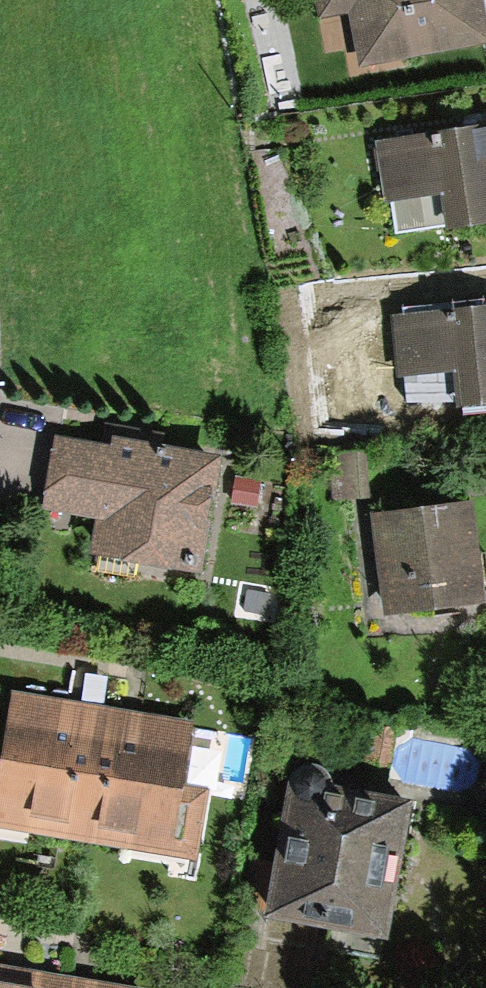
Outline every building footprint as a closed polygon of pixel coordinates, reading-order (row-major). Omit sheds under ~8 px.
[(317,56),(336,52),(341,78),(401,66),(399,54),(476,38),(469,0),(306,0),(317,56)] [(368,140),(384,232),(485,214),(485,119),(368,140)] [(379,312),(389,410),(485,400),(485,300),(379,312)] [(107,442),(50,434),(39,507),(92,515),(86,553),(195,569),(213,449),(108,434),(107,442)] [(369,446),(330,450),(334,499),(373,495),(369,446)] [(469,496),(366,512),(378,611),(483,598),(469,496)] [(90,838),(113,707),(17,689),(6,745),(0,744),(0,821),(90,838)] [(195,721),(113,707),(90,838),(194,856),(207,780),(185,776),(195,721)] [(410,793),(293,777),(274,916),(390,932),(410,793)] [(0,965),(0,987),(62,987),(64,976),(0,965)] [(64,976),(62,987),(139,987),(64,976)]
